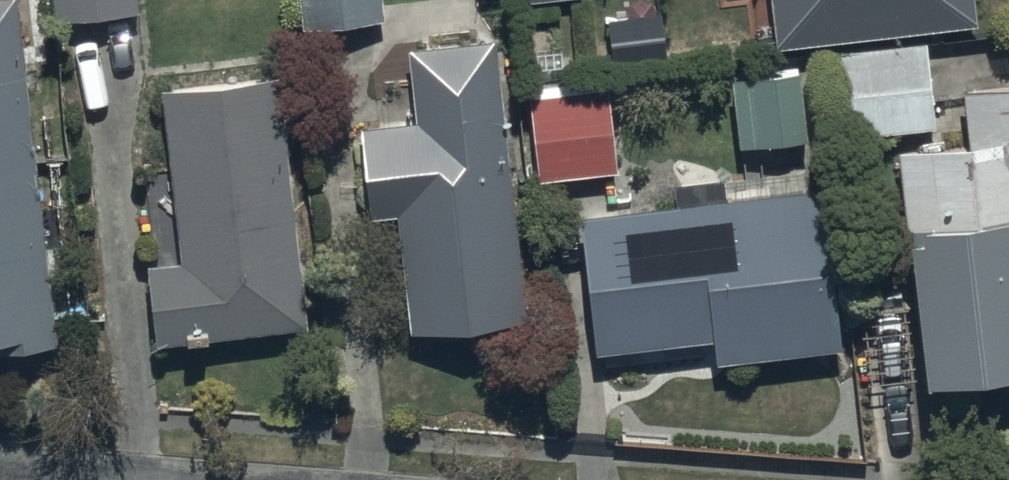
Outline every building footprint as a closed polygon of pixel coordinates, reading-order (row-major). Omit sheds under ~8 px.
[(48,327),(16,0),(0,0),(0,332),(48,327)] [(50,12),(138,4),(138,0),(49,0),(50,12)] [(380,0),(302,0),(303,15),(380,8),(380,0)] [(773,36),(972,16),(971,0),(769,0),(773,36)] [(417,108),(359,114),(367,204),(396,201),(406,319),(523,309),(493,29),(410,37),(417,108)] [(923,29),(818,40),(827,127),(933,115),(923,29)] [(798,54),(729,61),(736,133),(805,126),(798,54)] [(276,58),(160,71),(174,203),(142,206),(156,331),(304,314),(276,58)] [(925,354),(1008,344),(1008,66),(957,73),(963,130),(896,138),(915,293),(925,354)] [(604,69),(529,78),(540,169),(615,160),(604,69)] [(671,169),(673,191),(578,199),(594,342),(713,330),(715,351),(838,338),(821,178),(803,179),(801,158),(671,169)]
